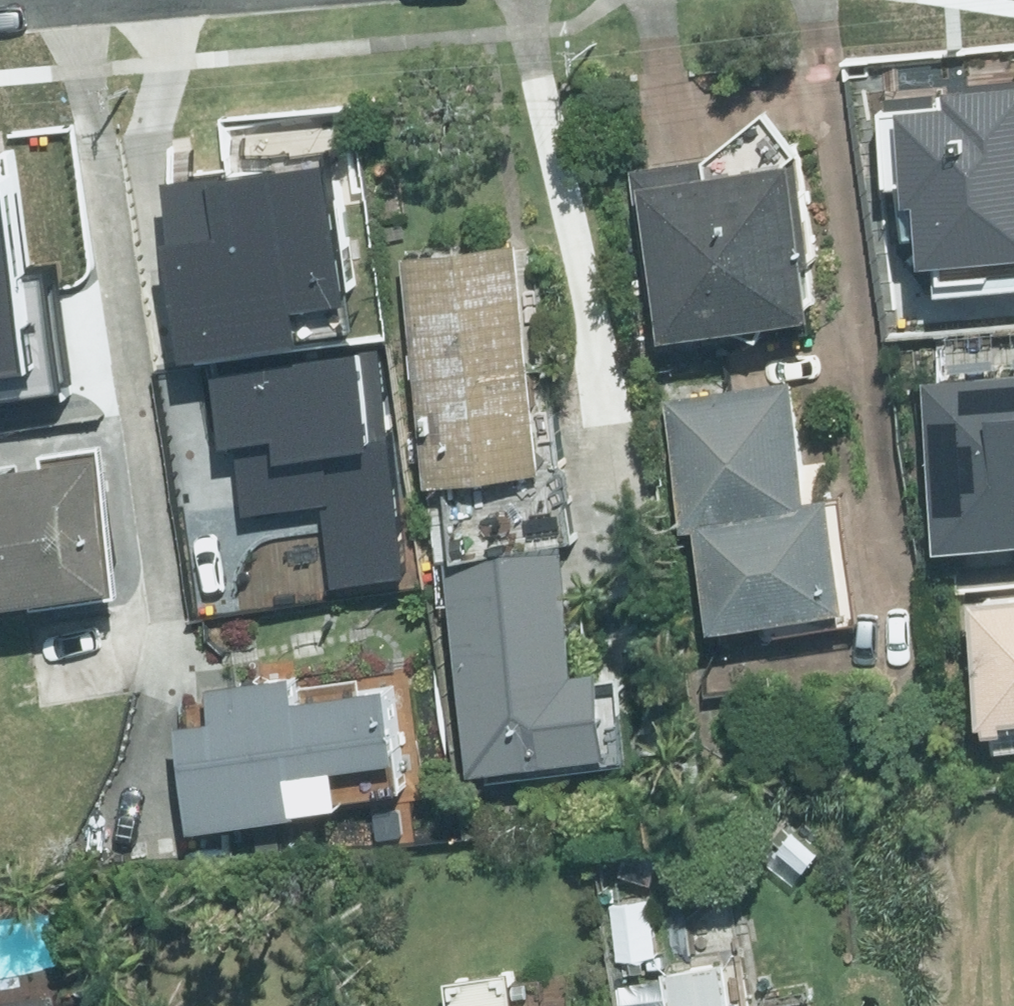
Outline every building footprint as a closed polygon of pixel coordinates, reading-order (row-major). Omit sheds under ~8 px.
[(718,151),(639,163),(658,292),(670,290),(675,319),(821,298),(798,145),(768,103),(718,151)] [(879,126),(886,203),(923,200),(936,348),(977,344),(973,306),(1013,302),(1013,115),(879,126)] [(334,271),(320,174),(205,190),(204,181),(160,187),(163,212),(149,214),(156,263),(133,267),(148,370),(226,358),(224,342),(302,330),(294,277),(334,271)] [(58,394),(41,278),(9,282),(0,216),(0,402),(58,394)] [(515,236),(407,252),(439,470),(547,454),(515,236)] [(942,459),(953,582),(1013,577),(1013,345),(967,349),(977,456),(942,459)] [(209,372),(217,442),(231,440),(239,517),(319,508),(329,587),(394,579),(368,354),(209,372)] [(797,372),(665,392),(682,512),(700,509),(716,620),(856,600),(839,486),(814,490),(797,372)] [(0,460),(0,587),(121,567),(100,443),(0,460)] [(560,536),(451,551),(481,756),(614,737),(603,660),(579,663),(560,536)] [(977,591),(988,711),(1013,708),(1013,588),(977,591)] [(394,749),(381,662),(213,686),(216,710),(193,714),(207,812),(298,799),(293,763),(394,749)] [(646,899),(613,904),(620,954),(654,949),(646,899)] [(514,966),(449,975),(454,1005),(520,1005),(514,966)] [(65,976),(0,986),(0,1005),(70,1005),(65,976)]
